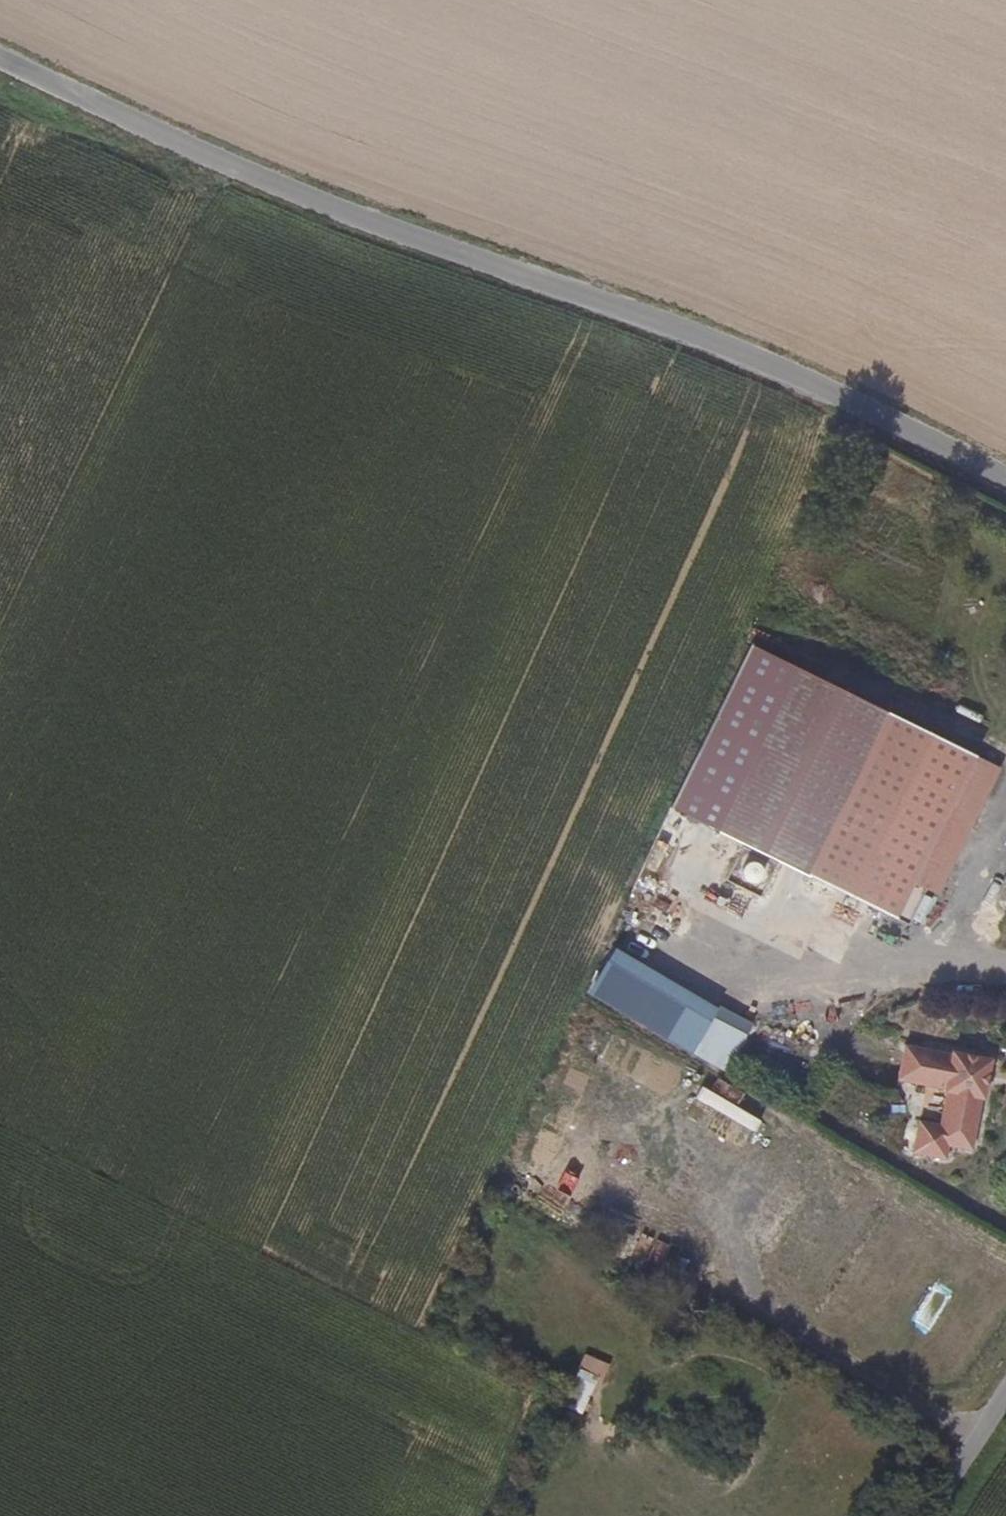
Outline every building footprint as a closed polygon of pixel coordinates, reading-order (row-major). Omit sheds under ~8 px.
[(903,917),(980,754),(892,712),(815,875),(903,917)] [(608,947),(584,997),(732,1068),(749,1033),(712,1015),(720,1000),(608,947)] [(949,1145),(973,1150),(993,1056),(904,1038),(896,1079),(946,1089),(939,1119),(919,1115),(911,1153),(946,1160),(949,1145)]
